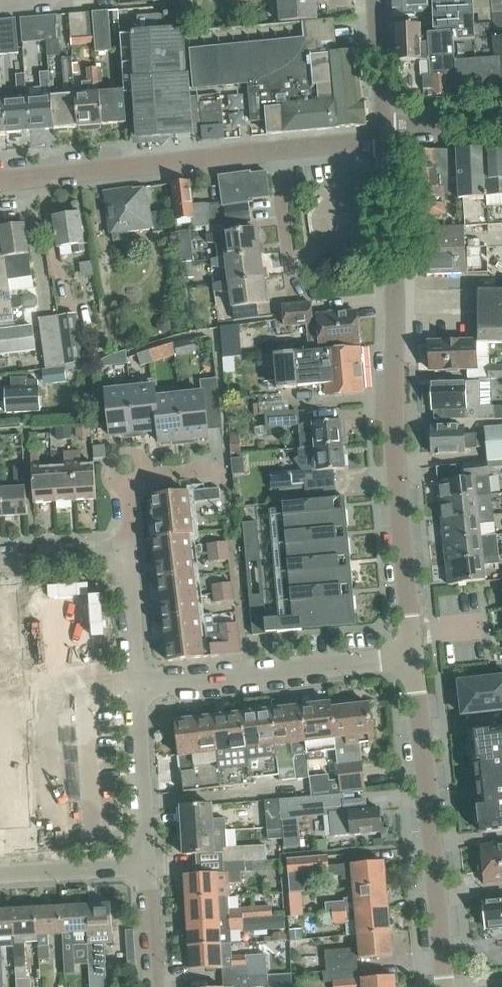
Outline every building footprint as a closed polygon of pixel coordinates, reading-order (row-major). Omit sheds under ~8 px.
[(279,23),(316,20),(315,0),(278,0),(279,23)] [(394,19),(416,17),(416,14),(433,13),(432,0),(392,0),(394,19)] [(396,65),(398,100),(411,99),(424,99),(441,98),(457,97),(455,63),(454,43),(476,42),(475,27),(474,0),(432,0),(433,13),(435,37),(428,37),(421,37),(422,64),(396,65)] [(492,16),(501,16),(501,0),(490,0),(492,16)] [(93,13),(95,36),(96,52),(112,51),(108,12),(93,13)] [(71,38),(95,36),(93,13),(69,15),(71,38)] [(137,22),(119,24),(123,72),(123,83),(134,82),(135,93),(137,127),(137,129),(138,128),(136,135),(138,136),(138,140),(138,141),(140,141),(140,140),(146,139),(146,140),(148,140),(148,139),(155,139),(155,140),(157,139),(156,138),(158,138),(162,142),(166,138),(166,137),(173,137),(174,137),(175,137),(176,136),(192,135),(192,134),(203,133),(202,128),(202,124),(200,103),(200,96),(189,97),(189,91),(187,76),(183,30),(186,30),(185,14),(136,18),(137,22)] [(454,43),(455,63),(457,97),(477,96),(497,94),(501,94),(501,16),(492,16),(493,25),(475,27),(476,42),(454,43)] [(44,18),(46,40),(59,39),(57,17),(44,18)] [(34,43),(46,42),(46,40),(44,18),(33,19),(34,43)] [(19,54),(16,20),(16,19),(2,20),(5,55),(19,54)] [(23,44),(34,43),(33,19),(21,19),(23,44)] [(335,21),(188,34),(193,91),(249,86),(252,122),(267,121),(269,135),(285,133),(298,132),(349,128),(367,126),(366,113),(360,52),(338,54),(335,21)] [(421,28),(395,29),(396,65),(422,64),(421,37),(421,28)] [(59,39),(46,40),(46,42),(46,45),(47,56),(60,55),(59,44),(59,39)] [(50,97),(52,131),(76,129),(74,96),(72,59),(62,60),(66,96),(51,97),(50,97)] [(74,96),(76,129),(100,127),(98,94),(99,94),(97,68),(88,69),(90,94),(74,96)] [(42,98),(27,99),(26,99),(28,133),(52,131),(50,97),(51,97),(49,72),(40,73),(42,98)] [(18,100),(3,101),(2,101),(5,134),(28,133),(26,99),(27,99),(26,74),(16,75),(18,100)] [(98,94),(100,127),(125,125),(122,92),(99,94),(98,94)] [(221,101),(200,103),(202,124),(223,123),(221,101)] [(224,139),(223,126),(202,128),(203,133),(203,141),(224,139)] [(456,150),(458,177),(458,178),(459,194),(459,199),(459,200),(463,199),(463,202),(464,226),(464,228),(501,226),(501,147),(491,148),(470,149),(456,150)] [(422,152),(409,152),(414,218),(423,217),(446,215),(445,195),(444,179),(458,178),(458,177),(456,150),(443,151),(433,151),(422,152)] [(223,204),(210,205),(214,226),(226,225),(224,206),(249,203),(254,202),(253,199),(269,197),(267,173),(251,175),(251,172),(219,177),(223,204)] [(214,226),(210,205),(209,205),(209,199),(205,200),(205,202),(192,204),(190,183),(170,186),(175,221),(190,219),(192,229),(214,226)] [(110,235),(113,234),(114,241),(129,239),(128,232),(151,229),(152,233),(164,232),(160,212),(149,214),(145,188),(133,190),(133,188),(104,192),(110,235)] [(224,206),(226,225),(251,222),(249,203),(224,206)] [(53,216),(56,238),(58,249),(84,245),(80,212),(53,216)] [(0,250),(0,330),(15,328),(12,309),(20,308),(22,305),(25,308),(35,307),(38,304),(37,297),(32,294),(24,295),(22,298),(18,297),(10,298),(9,291),(33,288),(31,275),(25,224),(13,225),(0,227),(0,230),(2,250),(0,250)] [(464,228),(464,226),(424,228),(424,233),(425,256),(425,274),(468,272),(465,250),(464,228)] [(225,245),(226,258),(264,253),(264,250),(259,250),(256,229),(205,236),(206,243),(225,245)] [(190,231),(177,233),(181,263),(190,262),(194,261),(190,231)] [(480,239),(468,240),(468,248),(480,247),(480,239)] [(467,248),(468,274),(492,273),(491,247),(480,247),(468,248),(467,248)] [(228,269),(230,283),(267,278),(267,275),(262,276),(259,255),(264,254),(264,253),(226,258),(212,259),(213,268),(228,269)] [(79,263),(81,277),(93,275),(91,261),(79,263)] [(181,263),(183,280),(192,278),(190,262),(181,263)] [(267,278),(230,283),(212,285),(213,292),(232,295),(233,308),(235,308),(237,321),(259,318),(257,305),(271,303),(270,299),(265,299),(263,280),(267,280),(267,278)] [(478,290),(478,341),(478,343),(488,343),(501,343),(501,290),(478,290)] [(288,306),(283,306),(285,327),(306,325),(319,324),(321,348),(359,344),(356,313),(356,311),(312,316),(311,303),(288,306)] [(59,316),(66,364),(67,371),(82,366),(82,362),(83,362),(77,313),(59,315),(59,316)] [(46,366),(66,364),(59,316),(39,318),(46,366)] [(160,325),(157,328),(158,333),(162,335),(166,334),(168,330),(167,326),(164,324),(160,325)] [(35,351),(36,351),(33,325),(15,328),(0,330),(0,356),(35,351)] [(194,338),(174,343),(177,356),(197,351),(194,338)] [(430,357),(427,359),(428,366),(431,368),(431,371),(442,371),(467,370),(468,370),(468,379),(490,379),(490,373),(490,366),(489,366),(488,343),(478,343),(478,341),(475,341),(454,342),(441,343),(430,343),(430,357)] [(359,347),(294,354),(274,354),(263,355),(264,367),(262,368),(264,382),(277,381),(277,389),(298,388),(325,385),(326,396),(335,395),(335,400),(344,399),(344,394),(363,392),(359,347)] [(161,348),(148,352),(150,363),(164,358),(161,348)] [(233,348),(223,349),(224,357),(234,356),(233,348)] [(150,363),(148,352),(138,355),(141,366),(150,363)] [(102,359),(105,372),(118,369),(115,356),(102,359)] [(490,380),(491,380),(501,380),(501,366),(490,366),(490,373),(490,379),(490,380)] [(43,370),(45,383),(67,380),(65,367),(43,370)] [(39,382),(28,382),(28,377),(11,378),(12,390),(5,390),(6,412),(40,412),(40,409),(42,407),(42,400),(39,398),(39,382)] [(202,393),(180,396),(184,443),(194,442),(194,440),(208,438),(207,426),(221,425),(216,380),(201,381),(202,393)] [(430,383),(431,411),(434,411),(434,420),(494,420),(501,420),(501,407),(493,407),(492,407),(491,380),(490,380),(479,380),(479,382),(468,382),(430,383)] [(159,443),(158,431),(159,431),(156,399),(157,398),(156,398),(155,386),(139,388),(138,382),(129,383),(135,436),(145,435),(145,433),(158,431),(159,443)] [(125,437),(135,436),(129,383),(120,383),(121,390),(105,391),(110,436),(125,435),(125,437)] [(158,431),(159,443),(174,442),(174,444),(184,443),(180,396),(179,389),(169,390),(170,397),(156,398),(157,398),(156,399),(159,431),(158,431)] [(253,404),(254,413),(288,410),(287,401),(253,404)] [(265,415),(267,429),(299,426),(298,412),(265,415)] [(302,425),(298,429),(300,449),(315,447),(315,449),(329,447),(344,446),(347,446),(346,435),(343,435),(342,424),(341,422),(327,423),(313,425),(302,425)] [(69,427),(55,427),(55,439),(69,439),(69,427)] [(89,427),(75,427),(75,439),(90,439),(89,427)] [(432,429),(427,432),(427,440),(432,443),(432,454),(469,453),(469,449),(477,448),(486,448),(485,436),(477,436),(477,434),(464,435),(464,427),(432,427),(432,429)] [(501,459),(501,427),(485,428),(485,436),(486,448),(487,460),(488,460),(499,460),(501,459)] [(230,431),(231,453),(242,452),(240,430),(230,431)] [(39,448),(38,434),(30,435),(31,448),(39,448)] [(105,446),(94,447),(94,459),(106,459),(105,447),(105,446)] [(304,472),(271,475),(273,490),(305,487),(306,500),(336,498),(335,480),(334,480),(333,472),(346,470),(344,446),(329,447),(315,449),(315,447),(300,449),(299,449),(299,456),(294,460),(304,472)] [(65,465),(53,466),(55,502),(76,501),(73,451),(64,452),(65,465)] [(81,451),(73,451),(76,501),(97,499),(94,464),(82,465),(81,451)] [(55,502),(53,466),(40,467),(40,453),(31,454),(34,503),(55,502)] [(461,480),(439,482),(441,502),(477,498),(476,495),(492,494),(490,473),(489,467),(489,466),(489,463),(487,463),(487,461),(464,463),(465,480),(463,480),(461,480)] [(1,489),(2,515),(28,514),(26,487),(24,466),(13,467),(14,475),(1,475),(2,489),(1,489)] [(153,538),(156,559),(192,555),(190,535),(193,534),(190,503),(221,499),(219,488),(152,496),(157,538),(153,538)] [(477,498),(441,502),(443,523),(479,520),(478,516),(494,515),(492,498),(492,494),(476,495),(477,498)] [(258,521),(244,522),(244,527),(248,569),(249,587),(252,625),(252,626),(252,630),(253,634),(278,632),(302,630),(301,619),(334,616),(334,619),(352,617),(350,597),(351,597),(351,596),(350,596),(349,585),(353,584),(352,567),(348,567),(347,556),(351,555),(349,538),(345,539),(344,527),(348,527),(347,509),(343,510),(342,499),(346,499),(346,497),(336,498),(306,500),(284,502),(285,516),(286,516),(286,519),(285,519),(287,545),(288,544),(289,548),(287,548),(289,573),(291,573),(291,577),(290,577),(292,602),(293,602),(293,605),(292,605),(293,617),(266,619),(263,586),(262,568),(258,521)] [(479,520),(443,523),(444,534),(445,543),(481,540),(481,537),(496,535),(494,515),(478,516),(479,520)] [(481,540),(445,543),(446,564),(484,560),(483,557),(498,555),(497,539),(496,535),(481,537),(481,540)] [(207,544),(208,554),(229,551),(227,541),(207,544)] [(229,551),(208,554),(209,562),(230,559),(229,551)] [(156,559),(158,579),(194,575),(192,555),(156,559)] [(484,560),(446,564),(448,585),(463,583),(477,582),(478,582),(486,581),(484,565),(499,564),(498,559),(498,555),(483,557),(484,560)] [(158,579),(160,599),(197,596),(194,575),(158,579)] [(211,584),(212,594),(234,591),(232,582),(211,584)] [(234,591),(212,594),(213,602),(235,599),(234,591)] [(27,824),(26,812),(24,812),(23,787),(24,787),(24,772),(20,772),(19,763),(26,763),(25,752),(23,753),(23,742),(24,742),(23,716),(31,715),(31,714),(28,714),(27,695),(30,695),(29,693),(17,694),(17,684),(21,684),(20,671),(19,647),(15,647),(14,638),(16,638),(15,625),(13,625),(12,601),(14,601),(13,593),(0,594),(0,826),(27,824)] [(160,599),(163,620),(199,615),(197,596),(160,599)] [(163,620),(165,640),(201,636),(201,635),(199,615),(163,620)] [(201,636),(165,640),(167,661),(241,652),(238,623),(218,625),(219,633),(201,635),(201,636)] [(460,690),(458,695),(459,700),(461,704),(463,717),(501,713),(501,680),(459,684),(460,690)] [(343,794),(364,791),(358,736),(372,734),(369,704),(355,706),(354,700),(331,702),(339,781),(341,794),(343,794)] [(325,749),(336,749),(335,739),(331,702),(300,706),(305,742),(305,743),(307,762),(325,760),(325,749)] [(86,706),(69,708),(60,720),(60,735),(73,743),(89,742),(96,729),(97,717),(86,706)] [(271,709),(275,746),(279,776),(280,776),(280,782),(309,778),(307,762),(305,743),(305,742),(300,706),(271,709)] [(246,749),(248,749),(249,756),(247,756),(249,767),(248,767),(250,780),(279,776),(275,746),(271,709),(242,712),(246,749)] [(249,756),(248,749),(246,749),(242,712),(212,716),(218,771),(219,771),(221,788),(250,785),(250,780),(248,767),(249,767),(247,756),(249,756)] [(218,771),(212,716),(175,720),(179,756),(181,771),(183,793),(221,788),(219,771),(218,771)] [(466,741),(468,756),(470,756),(471,764),(474,764),(474,766),(472,767),(473,779),(476,778),(476,785),(474,785),(475,798),(478,797),(478,800),(475,800),(479,833),(501,831),(501,728),(467,732),(468,741),(466,741)] [(330,782),(329,776),(309,778),(311,797),(341,794),(339,781),(330,782)] [(341,794),(311,797),(279,800),(281,821),(282,821),(297,820),(331,817),(333,833),(351,831),(351,836),(380,834),(378,809),(345,812),(343,794),(341,794)] [(265,801),(267,826),(268,831),(281,830),(279,800),(265,801)] [(213,829),(226,828),(225,818),(213,820),(212,806),(180,808),(181,832),(213,830),(213,829)] [(297,820),(282,821),(283,835),(284,849),(300,848),(299,834),(297,820)] [(183,856),(215,854),(223,853),(223,863),(267,860),(266,846),(227,848),(226,828),(213,829),(213,830),(181,832),(183,856)] [(268,839),(282,838),(281,830),(268,831),(268,839)] [(326,841),(315,842),(316,851),(327,851),(326,841)] [(482,847),(486,883),(501,881),(501,845),(482,847)] [(343,880),(355,879),(356,888),(385,885),(383,861),(354,863),(354,865),(328,866),(328,856),(287,859),(288,875),(319,872),(321,879),(342,877),(343,880)] [(223,863),(224,873),(216,874),(216,873),(184,874),(185,899),(217,897),(218,912),(229,911),(229,909),(228,897),(231,897),(230,884),(242,884),(241,873),(246,872),(266,871),(265,861),(267,860),(223,863)] [(327,913),(387,909),(385,885),(356,888),(356,889),(349,889),(351,899),(344,899),(344,902),(326,903),(327,913)] [(301,893),(289,894),(291,917),(303,916),(301,893)] [(185,899),(186,922),(218,920),(284,917),(284,916),(272,917),(271,907),(229,909),(229,911),(218,912),(217,897),(185,899)] [(85,906),(86,920),(87,934),(88,934),(88,944),(90,964),(91,986),(107,986),(106,975),(105,964),(104,943),(112,943),(112,932),(111,919),(110,905),(108,905),(108,903),(106,901),(99,901),(97,904),(97,905),(85,906)] [(73,907),(61,907),(61,921),(62,935),(63,935),(64,959),(65,974),(75,974),(75,965),(74,958),(74,945),(88,944),(88,934),(87,934),(86,920),(85,906),(83,906),(83,904),(81,902),(75,903),(73,905),(73,907)] [(481,907),(482,919),(485,919),(486,930),(501,928),(501,903),(484,904),(484,907),(481,907)] [(3,978),(1,948),(14,947),(13,938),(12,924),(12,910),(10,910),(8,907),(2,908),(0,910),(0,986),(3,986),(3,978)] [(61,907),(36,909),(37,923),(38,936),(38,943),(39,960),(49,959),(48,936),(49,936),(62,935),(61,921),(61,907)] [(12,910),(12,924),(13,938),(14,947),(17,986),(31,986),(31,979),(27,979),(25,943),(38,943),(38,936),(37,923),(36,909),(12,910)] [(359,934),(389,932),(387,909),(327,913),(327,914),(332,914),(334,925),(347,924),(347,922),(358,920),(359,934)] [(284,917),(218,920),(186,922),(187,945),(220,944),(220,945),(231,944),(231,932),(243,931),(244,932),(285,929),(284,917)] [(300,928),(289,929),(289,940),(301,939),(300,928)] [(276,933),(273,937),(273,941),(288,940),(288,935),(284,932),(276,933)] [(359,934),(360,948),(326,952),(327,971),(358,969),(358,961),(361,958),(390,956),(389,932),(359,934)] [(221,968),(221,978),(268,976),(268,975),(261,976),(260,955),(246,956),(232,956),(232,955),(220,955),(220,945),(220,944),(187,945),(189,970),(221,968)] [(134,947),(127,948),(128,965),(135,964),(134,947)] [(393,977),(362,979),(359,978),(358,969),(327,971),(327,972),(323,972),(324,983),(333,982),(334,986),(394,986),(393,977)] [(221,986),(268,986),(268,976),(221,978),(221,986)]
